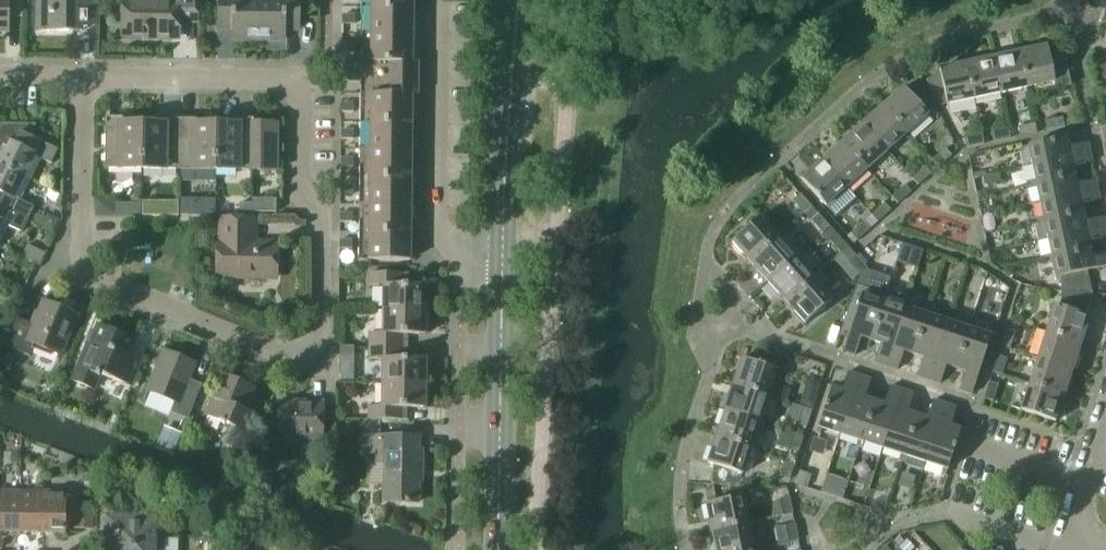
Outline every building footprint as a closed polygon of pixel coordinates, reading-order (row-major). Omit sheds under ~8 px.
[(22,0),(0,0),(0,32),(6,32),(6,17),(22,17),(22,0)] [(35,31),(72,32),(72,25),(94,25),(95,0),(36,0),(35,31)] [(123,39),(177,39),(177,17),(197,17),(197,0),(123,0),(123,39)] [(231,37),(258,37),(258,0),(216,0),(216,23),(231,23),(231,37)] [(258,37),(284,37),(284,23),(299,23),(299,0),(258,0),(258,37)] [(418,63),(412,63),(413,0),(360,0),(360,62),(348,62),(347,82),(364,82),(364,95),(361,95),(359,261),(411,262),(413,96),(406,96),(406,83),(418,83),(418,63)] [(341,15),(341,25),(354,25),(354,15),(341,15)] [(341,43),(341,53),(354,53),(354,43),(341,43)] [(1019,53),(1026,87),(1053,82),(1055,89),(1071,85),(1064,53),(1048,56),(1046,47),(1019,53)] [(999,93),(1026,87),(1019,53),(992,59),(999,93)] [(973,98),(999,93),(992,59),(965,64),(973,98)] [(939,106),(973,98),(965,64),(938,70),(939,74),(925,81),(939,106)] [(883,106),(906,133),(932,109),(920,84),(906,91),(903,87),(883,106)] [(340,103),(340,113),(353,113),(353,103),(340,103)] [(886,151),(906,133),(883,106),(862,124),(886,151)] [(142,169),(142,123),(123,123),(123,117),(105,117),(104,169),(142,169)] [(179,169),(179,118),(160,118),(160,124),(142,123),(142,169),(179,169)] [(215,170),(216,124),(196,123),(197,118),(179,118),(179,169),(215,170)] [(253,118),(252,118),(234,118),(234,124),(216,124),(215,170),(252,170),(252,124),(253,124),(253,118)] [(1064,127),(1062,118),(1044,121),(1047,131),(1064,127)] [(56,150),(30,138),(36,124),(1,123),(0,125),(0,165),(30,179),(40,159),(51,164),(52,163),(50,162),(56,150)] [(276,124),(253,124),(252,124),(252,170),(275,170),(276,124)] [(866,169),(886,151),(862,124),(842,142),(866,169)] [(1036,134),(1036,133),(1034,124),(1017,127),(1019,137),(1036,134)] [(1010,139),(1008,129),(990,133),(992,143),(1010,139)] [(340,130),(340,140),(353,140),(353,130),(340,130)] [(983,145),(983,144),(981,135),(963,139),(966,148),(983,145)] [(1087,144),(1080,145),(1068,148),(1066,138),(1055,141),(1021,147),(1022,152),(1030,150),(1033,166),(1089,153),(1087,144)] [(845,187),(866,169),(842,142),(821,161),(845,187)] [(951,156),(944,149),(931,161),(937,168),(951,156)] [(1072,166),(1084,164),(1090,162),(1089,153),(1033,166),(1036,181),(1028,182),(1029,185),(1074,176),(1072,166)] [(339,159),(339,168),(351,168),(351,159),(339,159)] [(825,206),(845,187),(821,161),(801,179),(825,206)] [(20,200),(30,179),(0,165),(0,206),(27,220),(34,207),(20,200)] [(931,174),(930,174),(924,167),(911,179),(917,186),(931,174)] [(1095,181),(1088,182),(1075,185),(1074,176),(1029,185),(1030,188),(1037,187),(1040,202),(1097,190),(1095,181)] [(339,185),(340,195),(353,195),(353,185),(339,185)] [(910,193),(910,192),(904,185),(891,197),(897,205),(910,193)] [(1080,203),(1092,201),(1098,199),(1097,190),(1040,202),(1043,218),(1037,219),(1037,222),(1082,212),(1080,203)] [(804,214),(811,208),(811,207),(799,194),(792,201),(804,214)] [(252,212),(276,213),(276,200),(251,199),(251,203),(251,204),(252,204),(251,212),(252,212)] [(239,203),(238,217),(252,217),(252,212),(251,212),(252,204),(251,204),(251,203),(239,203)] [(890,211),(890,210),(883,203),(870,215),(877,223),(890,211)] [(21,232),(27,220),(0,206),(0,242),(8,226),(21,232)] [(1102,218),(1096,220),(1084,222),(1082,212),(1037,222),(1038,225),(1045,224),(1048,239),(1104,227),(1102,218)] [(339,213),(339,223),(352,223),(352,213),(339,213)] [(47,214),(42,226),(53,232),(59,220),(47,214)] [(822,235),(829,228),(830,228),(818,215),(810,221),(822,235)] [(750,262),(776,239),(758,218),(731,242),(750,262)] [(245,243),(245,220),(220,219),(220,242),(218,242),(218,277),(274,277),(275,243),(245,243)] [(870,229),(869,229),(863,222),(850,234),(856,241),(870,229)] [(1087,240),(1099,237),(1105,236),(1104,227),(1048,239),(1051,255),(1044,256),(1045,259),(1089,250),(1087,240)] [(841,255),(848,248),(836,235),(828,241),(841,255)] [(768,283),(794,259),(776,239),(750,262),(768,283)] [(339,240),(339,250),(352,250),(352,240),(339,240)] [(27,245),(21,257),(37,265),(43,252),(27,245)] [(1104,257),(1091,259),(1089,250),(1045,259),(1045,262),(1052,261),(1055,273),(1056,276),(1061,275),(1061,292),(1091,295),(1092,294),(1087,270),(1105,266),(1105,256),(1104,257)] [(847,262),(858,275),(859,275),(866,269),(855,255),(847,262)] [(786,303),(813,279),(794,259),(768,283),(786,303)] [(382,310),(425,310),(425,285),(401,285),(402,273),(369,272),(369,285),(383,285),(382,310)] [(813,279),(786,303),(804,323),(831,299),(813,279)] [(15,280),(7,286),(12,294),(21,288),(15,280)] [(1084,316),(1091,295),(1061,292),(1060,306),(1055,305),(1046,333),(1079,344),(1088,318),(1084,316)] [(870,340),(885,296),(882,295),(880,301),(861,295),(842,352),(854,356),(860,337),(870,340)] [(885,367),(904,309),(886,303),(888,297),(885,296),(870,340),(880,344),(874,363),(885,367)] [(60,355),(77,315),(42,300),(32,324),(17,318),(5,346),(29,356),(33,344),(60,355)] [(913,354),(928,310),(925,309),(923,315),(904,309),(885,367),(896,370),(903,351),(913,354)] [(425,333),(425,310),(382,310),(382,333),(369,333),(368,346),(401,346),(401,333),(425,333)] [(928,380),(947,323),(929,317),(931,311),(928,310),(913,354),(923,358),(917,377),(928,380)] [(955,369),(970,324),(967,323),(966,329),(947,323),(928,380),(939,384),(945,366),(955,369)] [(129,355),(135,339),(97,324),(86,350),(84,349),(71,380),(94,389),(101,373),(131,386),(141,360),(129,355)] [(960,390),(972,394),(990,337),(972,331),(973,325),(970,324),(955,369),(966,372),(960,390)] [(1005,330),(999,347),(1009,349),(1014,332),(1005,330)] [(1071,370),(1079,344),(1046,333),(1037,359),(1071,370)] [(401,358),(401,346),(368,346),(368,359),(381,359),(381,383),(424,383),(425,359),(401,358)] [(13,354),(0,350),(0,367),(6,370),(13,354)] [(188,419),(188,417),(201,386),(188,381),(196,363),(163,350),(147,391),(179,404),(175,413),(188,419)] [(733,385),(766,396),(780,400),(784,388),(770,383),(775,370),(778,359),(753,351),(750,361),(741,358),(733,385)] [(991,373),(1001,376),(1006,359),(997,356),(991,373)] [(1062,395),(1071,370),(1037,359),(1029,384),(1062,395)] [(839,433),(858,377),(847,373),(841,392),(830,389),(816,433),(819,434),(821,428),(839,433)] [(244,454),(259,417),(245,411),(254,388),(222,375),(205,416),(221,422),(220,423),(224,425),(224,423),(233,427),(224,446),(244,454)] [(863,399),(867,386),(869,380),(858,377),(839,433),(858,439),(856,446),(859,447),(873,402),(863,399)] [(820,384),(819,384),(810,381),(805,398),(814,401),(820,384)] [(988,382),(982,399),(992,402),(997,385),(988,382)] [(424,407),(424,383),(381,383),(381,407),(368,407),(368,419),(400,419),(400,407),(424,407)] [(1053,422),(1062,395),(1029,384),(1020,411),(1053,422)] [(758,422),(766,396),(733,385),(724,411),(758,422)] [(882,448),(901,390),(889,387),(883,405),(873,402),(859,447),(862,448),(864,442),(882,448)] [(906,413),(910,400),(912,394),(901,390),(882,448),(901,454),(899,460),(901,461),(916,416),(906,413)] [(335,450),(335,414),(321,414),(321,402),(308,402),(308,404),(300,404),(300,402),(278,401),(277,439),(321,440),(321,450),(335,450)] [(925,461),(944,404),(932,401),(926,419),(916,416),(901,461),(904,462),(906,455),(925,461)] [(949,427),(953,414),(955,408),(944,404),(925,461),(944,467),(941,475),(944,476),(959,430),(949,427)] [(811,411),(802,408),(796,425),(806,428),(811,411)] [(749,448),(758,422),(724,411),(716,437),(749,448)] [(164,427),(156,448),(172,455),(180,434),(164,427)] [(803,437),(802,436),(793,434),(788,451),(797,454),(803,437)] [(421,471),(421,449),(418,449),(418,436),(362,436),(362,454),(375,454),(375,463),(383,463),(382,502),(417,502),(417,471),(421,471)] [(741,474),(749,448),(716,437),(707,463),(741,474)] [(794,463),(794,462),(785,460),(779,477),(789,480),(794,463)] [(799,471),(795,484),(805,487),(809,475),(799,471)] [(42,532),(43,483),(35,483),(35,492),(20,492),(20,532),(42,532)] [(43,483),(42,532),(65,532),(66,493),(50,493),(50,483),(43,483)] [(874,491),(868,508),(882,512),(887,495),(874,491)] [(20,492),(0,492),(0,532),(20,532),(20,492)] [(711,531),(746,524),(741,496),(705,504),(711,531)] [(783,517),(792,515),(789,497),(779,499),(783,517)] [(163,541),(159,537),(159,517),(107,517),(107,549),(163,549),(163,541)] [(90,518),(74,518),(74,528),(89,528),(90,518)] [(746,524),(711,531),(715,549),(752,549),(746,524)] [(788,543),(797,541),(798,541),(794,524),(785,526),(788,543)]
